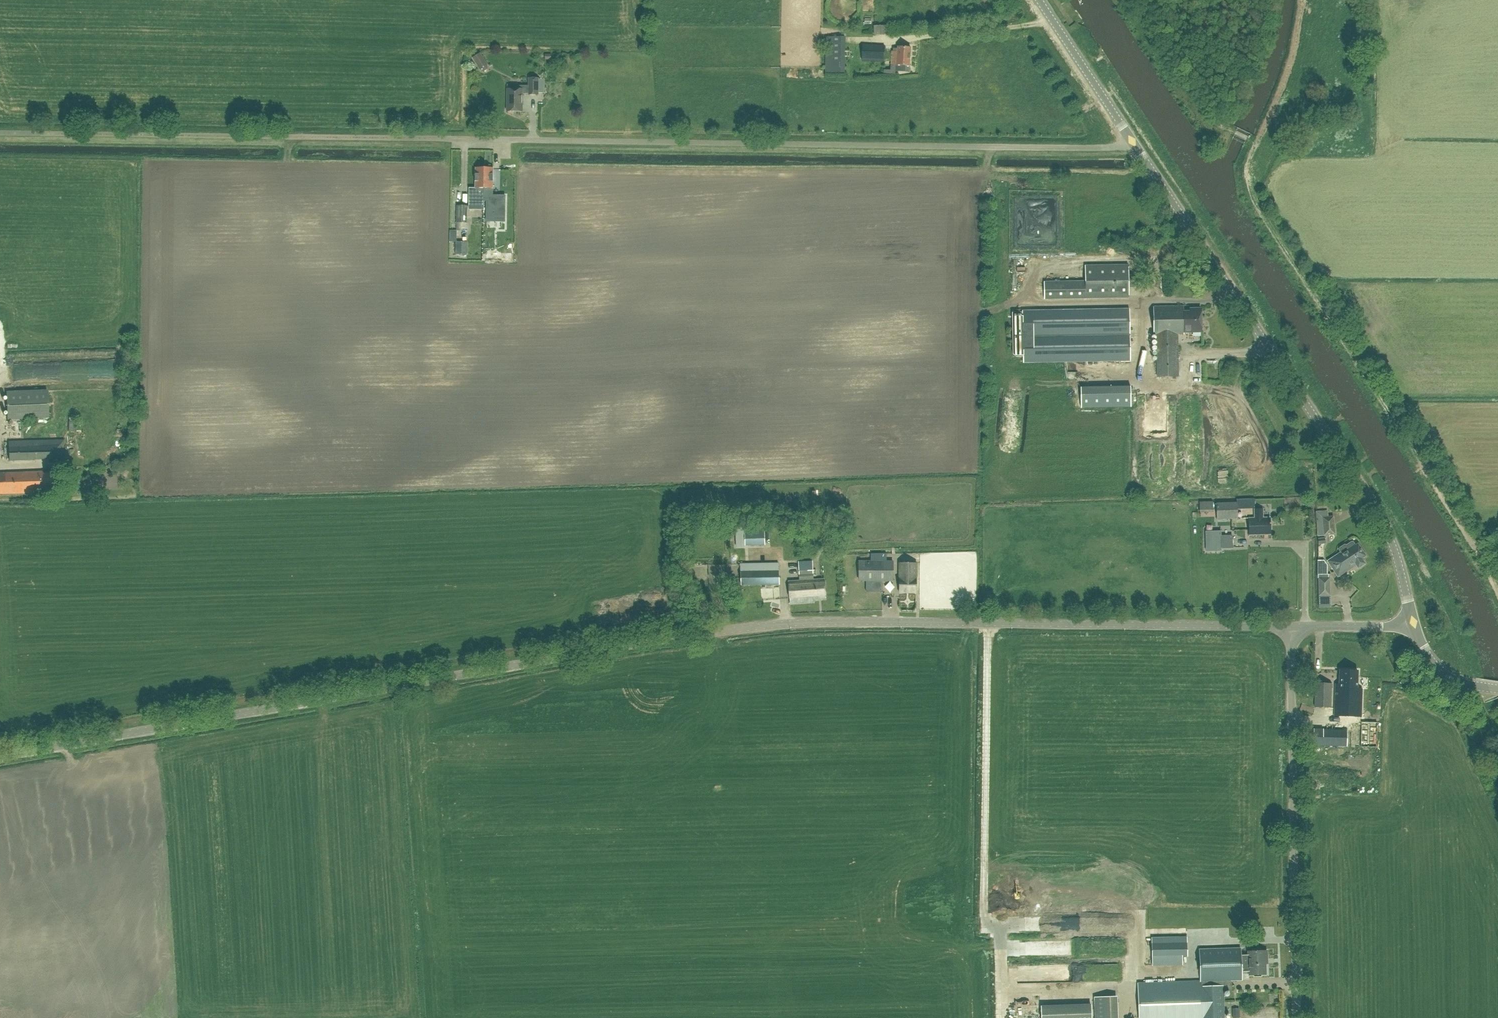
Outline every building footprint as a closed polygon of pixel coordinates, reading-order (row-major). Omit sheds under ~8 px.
[(844,37),(826,37),(826,73),(844,73),(844,37)] [(862,45),(861,61),(884,63),(885,47),(862,45)] [(911,48),(897,47),(897,52),(892,52),(891,65),(896,65),(896,71),(904,72),(905,66),(909,66),(911,48)] [(485,54),(477,56),(480,68),(488,66),(485,54)] [(538,79),(528,79),(528,87),(521,86),(521,90),(507,90),(506,112),(522,112),(522,94),(528,95),(537,95),(538,79)] [(493,169),(475,168),(475,190),(469,190),(469,210),(483,210),(484,201),(487,201),(487,221),(501,221),(501,203),(493,202),(493,169)] [(458,242),(458,254),(469,255),(470,242),(458,242)] [(503,262),(514,262),(514,252),(503,252),(503,262)] [(1128,276),(1128,265),(1085,266),(1085,282),(1044,283),(1044,300),(1128,298),(1128,288),(1139,288),(1139,276),(1128,276)] [(1183,312),(1183,306),(1153,307),(1153,335),(1155,335),(1156,377),(1177,377),(1176,335),(1183,335),(1183,333),(1200,333),(1200,310),(1189,310),(1189,312),(1183,312)] [(1022,312),(1012,312),(1013,354),(1016,357),(1023,357),(1023,363),(1130,361),(1129,308),(1022,309),(1022,312)] [(1153,380),(1142,379),(1140,393),(1152,394),(1153,380)] [(48,418),(46,391),(6,392),(7,420),(48,418)] [(66,459),(66,440),(8,442),(8,461),(66,459)] [(42,472),(0,473),(0,494),(32,493),(32,491),(53,490),(52,473),(42,473),(42,472)] [(1213,510),(1212,501),(1199,502),(1200,511),(1213,510)] [(1236,518),(1236,503),(1216,503),(1216,518),(1236,518)] [(1262,517),(1262,510),(1253,510),(1253,518),(1248,518),(1249,535),(1269,535),(1269,517),(1262,517)] [(1328,517),(1328,511),(1316,512),(1318,536),(1335,534),(1334,516),(1328,517)] [(1221,531),(1206,531),(1206,546),(1211,546),(1211,551),(1221,551),(1221,549),(1233,548),(1233,536),(1221,536),(1221,531)] [(747,533),(747,547),(768,546),(767,532),(747,533)] [(1353,542),(1351,542),(1347,545),(1344,545),(1339,548),(1339,550),(1340,552),(1326,561),(1337,577),(1355,565),(1358,569),(1365,564),(1362,559),(1366,556),(1360,547),(1359,548),(1356,544),(1355,545),(1353,542)] [(816,575),(815,561),(801,562),(802,576),(816,575)] [(779,585),(779,562),(757,563),(757,564),(740,564),(740,585),(779,585)] [(893,581),(892,563),(859,563),(859,582),(871,582),(871,591),(882,591),(882,581),(893,581)] [(917,563),(900,563),(900,593),(916,593),(917,563)] [(1321,577),(1320,607),(1332,607),(1333,578),(1321,577)] [(825,598),(824,580),(788,582),(790,604),(813,602),(813,599),(825,598)] [(1357,671),(1339,670),(1339,685),(1335,685),(1334,717),(1360,717),(1361,689),(1356,689),(1357,671)] [(1331,685),(1315,684),(1315,708),(1331,708),(1331,685)] [(1378,722),(1361,722),(1361,748),(1377,748),(1378,722)] [(1347,730),(1310,729),(1310,746),(1347,747),(1347,730)] [(1187,956),(1187,938),(1151,939),(1151,958),(1187,956)] [(1240,948),(1199,950),(1200,981),(1139,983),(1140,1017),(1223,1017),(1222,990),(1231,990),(1230,981),(1241,981),(1240,972),(1248,972),(1248,975),(1264,975),(1263,960),(1266,959),(1265,951),(1248,951),(1248,954),(1240,955),(1240,948)] [(1115,997),(1094,997),(1095,1017),(1116,1017),(1115,997)] [(1091,1005),(1041,1006),(1042,1017),(1092,1017),(1091,1005)]
